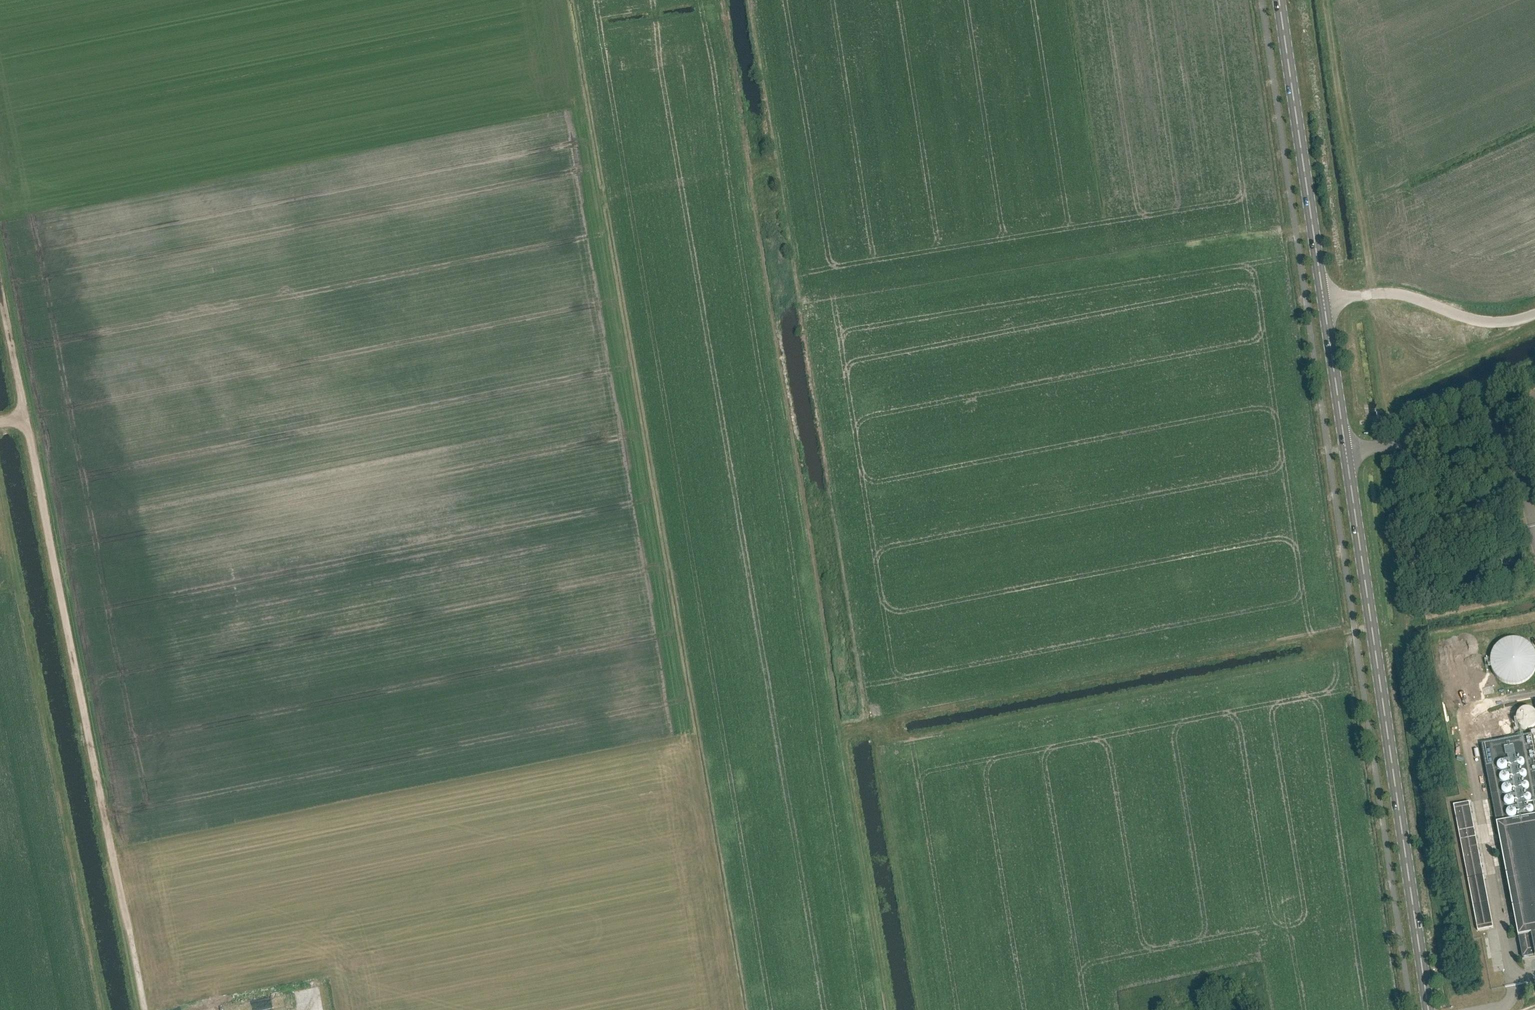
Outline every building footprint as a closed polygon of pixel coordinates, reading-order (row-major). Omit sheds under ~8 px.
[(1512,685),(1514,685),(1516,685),(1518,685),(1520,684),(1522,684),(1524,683),(1525,682),(1527,681),(1529,680),(1530,678),(1532,677),(1533,675),(1534,673),(1534,672),(1534,652),(1534,650),(1533,648),(1532,647),(1530,645),(1529,644),(1527,643),(1525,641),(1524,641),(1522,640),(1520,639),(1518,639),(1516,638),(1514,638),(1512,638),(1510,639),(1508,639),(1506,640),(1504,641),(1502,641),(1500,643),(1499,644),(1497,645),(1496,647),(1495,648),(1494,650),(1493,652),(1492,654),(1491,656),(1491,658),(1490,660),(1490,662),(1490,664),(1491,666),(1491,668),(1492,670),(1493,672),(1493,673),(1495,675),(1496,677),(1497,678),(1499,680),(1500,681),(1502,682),(1504,683),(1506,684),(1508,684),(1510,685),(1512,685)] [(1516,720),(1516,721),(1517,722),(1517,723),(1517,724),(1518,725),(1518,726),(1519,726),(1519,727),(1520,728),(1521,728),(1522,729),(1523,730),(1524,730),(1525,730),(1526,730),(1527,730),(1528,730),(1529,730),(1530,730),(1531,730),(1531,729),(1532,729),(1533,728),(1534,728),(1534,727),(1534,726),(1534,713),(1534,712),(1534,711),(1533,711),(1532,710),(1531,710),(1530,709),(1529,709),(1528,709),(1527,709),(1526,709),(1525,709),(1524,709),(1523,710),(1522,710),(1521,711),(1520,711),(1519,712),(1519,713),(1518,713),(1518,714),(1517,715),(1517,716),(1517,717),(1516,718),(1516,719),(1516,720)] [(1501,844),(1505,865),(1523,958),(1534,956),(1534,729),(1532,729),(1533,734),(1481,744),(1487,774),(1492,798),(1499,834),(1501,844)] [(1493,928),(1469,803),(1454,805),(1478,931),(1493,928)]
